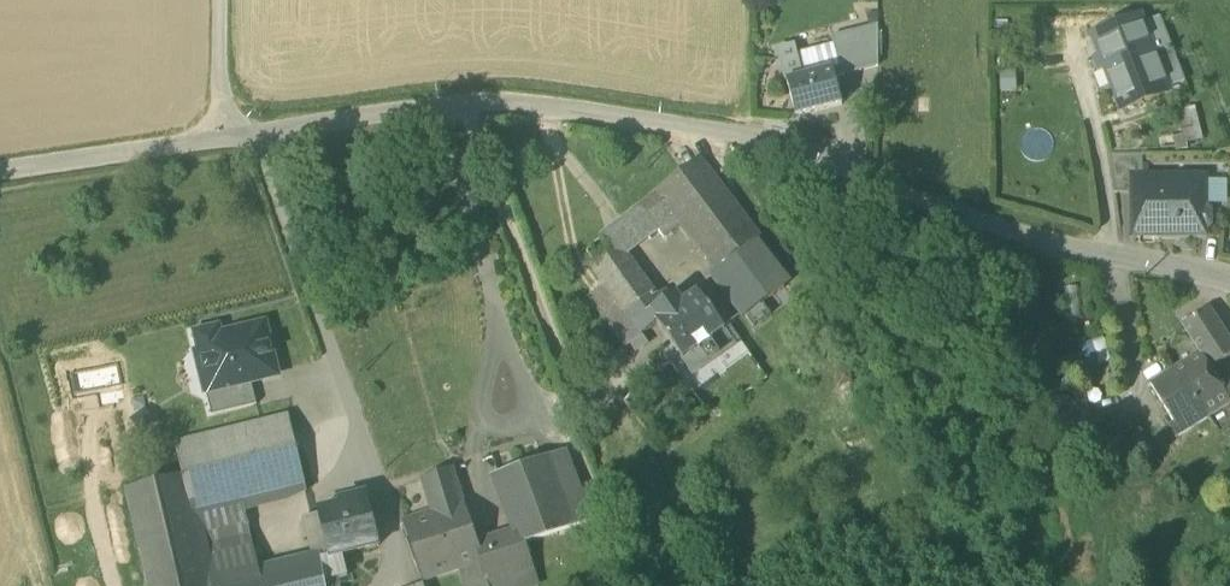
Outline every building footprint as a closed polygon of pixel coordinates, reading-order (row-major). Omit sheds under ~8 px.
[(1169,96),(1168,93),(1143,28),(1140,21),(1125,27),(1124,25),(1094,36),(1102,58),(1095,61),(1100,75),(1108,72),(1123,113),(1169,96)] [(1160,21),(1143,28),(1168,93),(1185,86),(1172,52),(1160,21)] [(834,44),(835,50),(841,72),(834,73),(836,81),(878,71),(878,33),(834,44)] [(831,36),(799,41),(801,52),(832,47),(831,36)] [(836,81),(834,73),(803,81),(797,59),(795,50),(780,53),(797,121),(843,109),(836,81)] [(835,50),(797,59),(803,81),(834,73),(841,72),(835,50)] [(1196,111),(1181,115),(1187,135),(1178,138),(1181,150),(1206,148),(1196,111)] [(1115,196),(1135,196),(1134,181),(1143,181),(1143,157),(1110,157),(1115,196)] [(703,167),(664,196),(681,220),(717,268),(750,244),(756,239),(703,167)] [(1135,236),(1204,236),(1204,231),(1208,226),(1208,214),(1204,209),(1203,185),(1178,185),(1178,189),(1165,189),(1165,181),(1143,181),(1134,181),(1135,196),(1135,236)] [(1225,184),(1203,185),(1204,209),(1226,209),(1225,184)] [(660,235),(681,220),(664,196),(629,222),(639,236),(653,226),(660,235)] [(633,241),(639,236),(629,222),(623,226),(616,231),(626,245),(633,241)] [(623,248),(626,245),(616,231),(602,241),(612,255),(592,269),(605,288),(641,337),(657,326),(656,325),(671,314),(623,248)] [(717,268),(750,313),(782,289),(750,244),(717,268)] [(626,348),(641,337),(605,288),(590,298),(626,348)] [(657,326),(683,362),(725,331),(698,294),(671,314),(656,325),(657,326)] [(1212,369),(1229,357),(1229,342),(1210,310),(1184,327),(1201,354),(1212,369)] [(210,376),(213,391),(214,394),(253,385),(264,381),(263,377),(277,373),(267,329),(248,334),(247,329),(221,336),(219,329),(196,335),(200,352),(198,356),(201,371),(210,376)] [(1174,372),(1197,408),(1201,405),(1208,417),(1229,403),(1229,378),(1222,383),(1212,369),(1201,354),(1174,372)] [(624,401),(660,448),(707,412),(674,369),(671,365),(624,401)] [(1178,436),(1208,417),(1201,405),(1197,408),(1174,372),(1153,385),(1177,424),(1173,427),(1178,436)] [(258,408),(253,385),(214,394),(213,391),(206,393),(212,418),(258,408)] [(176,445),(184,477),(194,515),(241,504),(305,488),(288,418),(176,445)] [(544,459),(572,529),(594,521),(566,451),(544,459)] [(498,474),(519,527),(525,545),(527,544),(572,529),(544,459),(498,474)] [(423,479),(434,512),(462,503),(451,470),(423,479)] [(194,515),(184,477),(129,491),(129,490),(127,491),(149,585),(211,585),(194,515)] [(306,494),(305,488),(241,504),(243,513),(288,502),(306,494)] [(330,558),(330,559),(342,556),(380,547),(368,497),(340,503),(341,508),(319,514),(319,515),(330,558)] [(475,542),(462,503),(434,512),(406,522),(414,547),(420,544),(425,558),(419,560),(425,579),(459,568),(482,560),(475,542)] [(243,513),(241,504),(194,515),(211,585),(214,585),(259,575),(243,513)] [(303,519),(314,562),(321,560),(330,558),(319,515),(303,519)] [(527,544),(525,545),(519,527),(475,542),(482,560),(459,568),(465,585),(524,585),(518,570),(534,565),(527,544)] [(214,585),(340,585),(338,582),(348,579),(342,556),(330,559),(330,558),(321,560),(314,562),(259,575),(214,585)]
